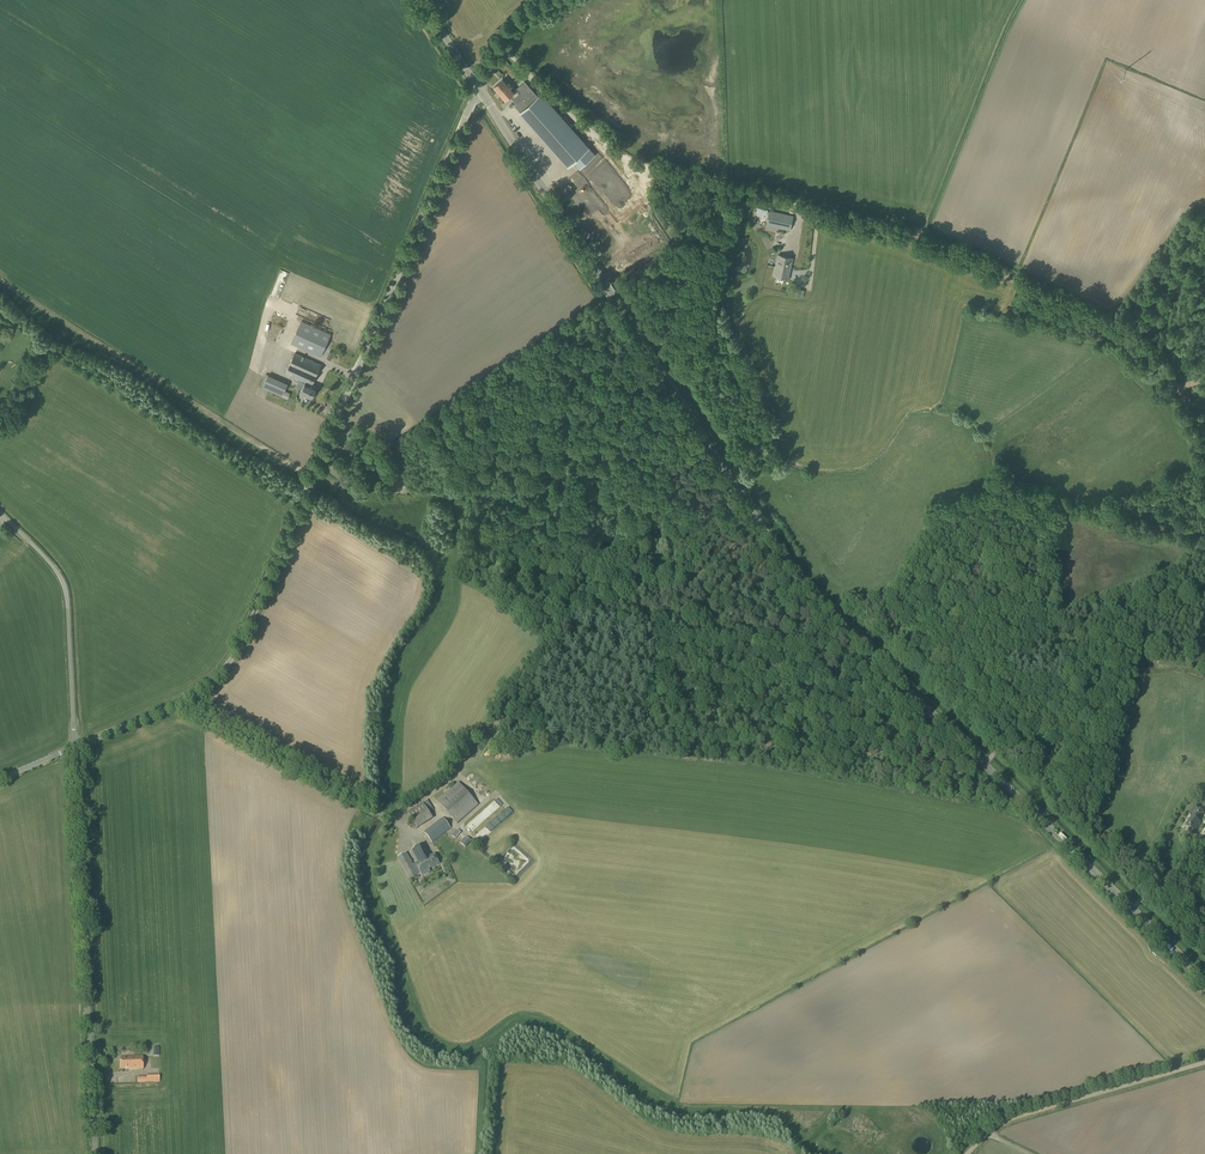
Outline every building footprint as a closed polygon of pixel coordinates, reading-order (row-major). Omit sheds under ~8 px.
[(510,96),(513,99),(513,100),(516,103),(518,103),(520,101),(525,107),(519,112),(568,167),(573,161),(580,169),(595,155),(541,94),(538,96),(528,85),(519,93),(515,89),(513,92),(502,80),(494,87),(505,100),(510,96)] [(790,231),(794,216),(770,211),(766,225),(790,231)] [(788,279),(792,258),(778,255),(774,275),(788,279)] [(321,357),(331,334),(301,321),(291,343),(321,357)] [(321,365),(295,353),(292,359),(285,373),(305,382),(301,393),(302,394),(301,396),(309,399),(310,397),(312,398),(317,387),(312,385),(321,365)] [(286,372),(289,364),(280,360),(277,369),(286,372)] [(282,396),(288,384),(268,375),(262,387),(282,396)] [(457,823),(478,805),(458,782),(437,801),(457,823)] [(414,831),(433,819),(432,818),(434,817),(425,802),(408,812),(413,821),(410,824),(414,831)] [(1201,817),(1204,812),(1195,806),(1189,815),(1192,817),(1186,825),(1195,832),(1202,823),(1197,820),(1200,816),(1201,817)] [(432,843),(451,829),(442,818),(424,832),(432,843)] [(457,830),(452,836),(455,839),(461,833),(457,830)] [(465,848),(471,841),(466,837),(460,843),(465,848)] [(432,855),(425,843),(412,850),(419,862),(414,864),(407,852),(397,857),(409,880),(418,875),(421,874),(422,876),(430,872),(428,870),(439,864),(434,854),(432,855)] [(518,860),(514,855),(510,857),(508,854),(502,859),(506,864),(509,862),(512,865),(518,860)] [(143,1069),(142,1056),(128,1057),(128,1058),(120,1058),(120,1069),(129,1069),(143,1069)] [(159,1074),(147,1075),(147,1076),(147,1083),(160,1082),(159,1074)]
